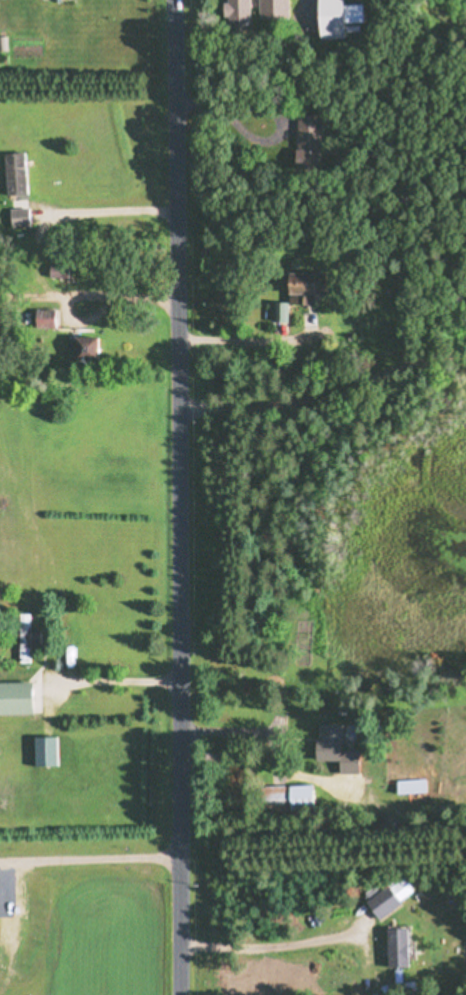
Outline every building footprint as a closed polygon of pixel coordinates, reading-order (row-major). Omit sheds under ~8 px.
[(226,27),(246,27),(246,0),(226,0),(226,27)] [(314,5),(315,29),(359,29),(359,4),(314,5)] [(25,193),(24,152),(0,152),(2,194),(25,193)] [(8,227),(27,227),(27,200),(8,200),(8,227)] [(280,294),(307,294),(307,283),(280,283),(280,294)] [(285,322),(285,302),(271,302),(271,322),(285,322)] [(93,337),(64,337),(64,359),(93,359),(93,337)] [(16,663),(31,663),(31,644),(40,644),(40,629),(28,628),(28,613),(16,613),(16,663)] [(28,714),(28,682),(0,682),(0,714),(28,714)] [(340,724),(313,724),(313,760),(340,760),(340,724)] [(395,779),(395,792),(425,792),(425,779),(395,779)] [(312,784),(262,786),(263,810),(313,807),(312,784)] [(362,901),(375,919),(399,902),(386,884),(362,901)] [(383,928),(383,967),(407,967),(407,928),(383,928)]
